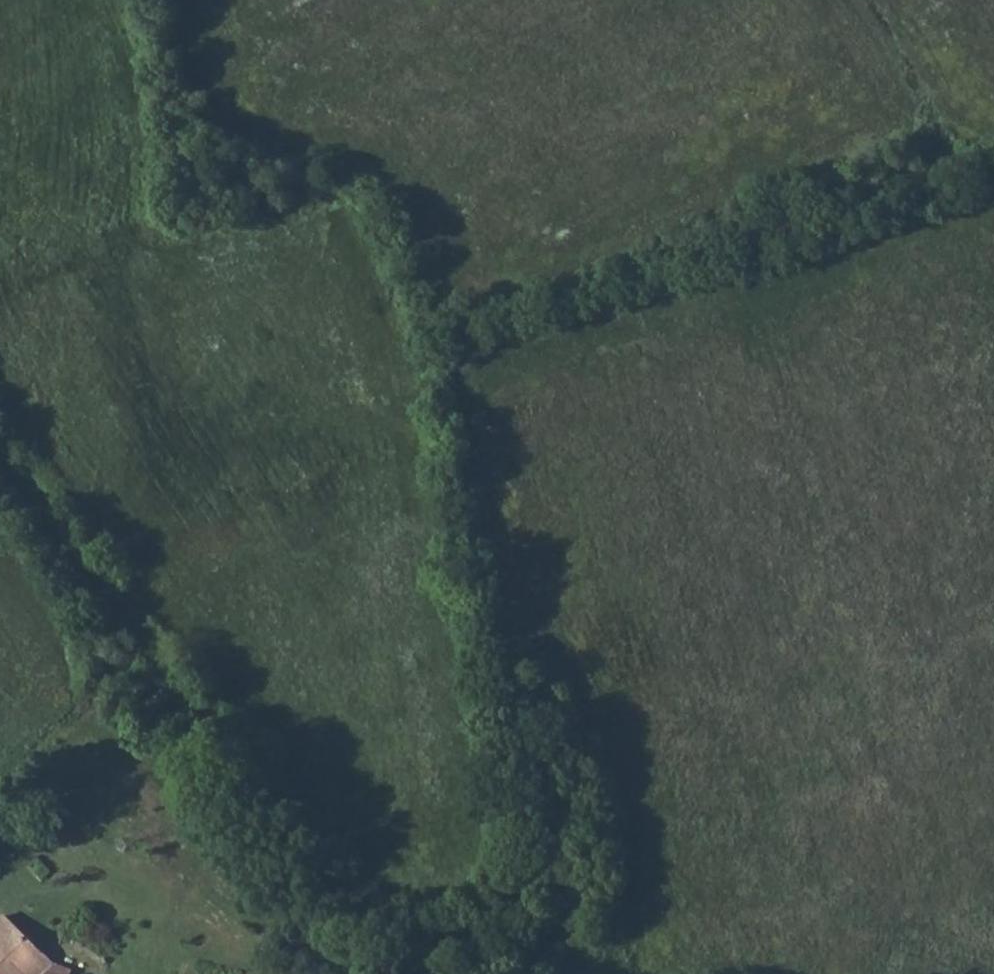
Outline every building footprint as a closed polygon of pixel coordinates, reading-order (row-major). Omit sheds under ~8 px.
[(46,971),(52,965),(4,914),(0,918),(0,973),(44,973),(46,971)]
